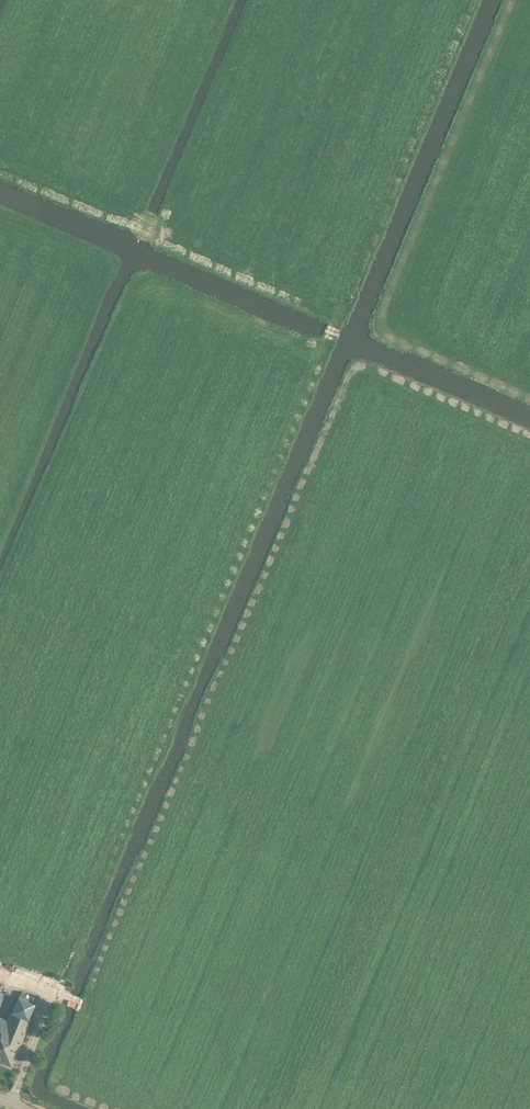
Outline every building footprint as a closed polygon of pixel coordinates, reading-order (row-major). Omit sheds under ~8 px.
[(11,1067),(16,1054),(23,1057),(27,1049),(20,1046),(30,1021),(27,1020),(34,1004),(18,997),(11,1014),(8,1012),(5,1020),(0,1017),(0,1062),(11,1067)]
